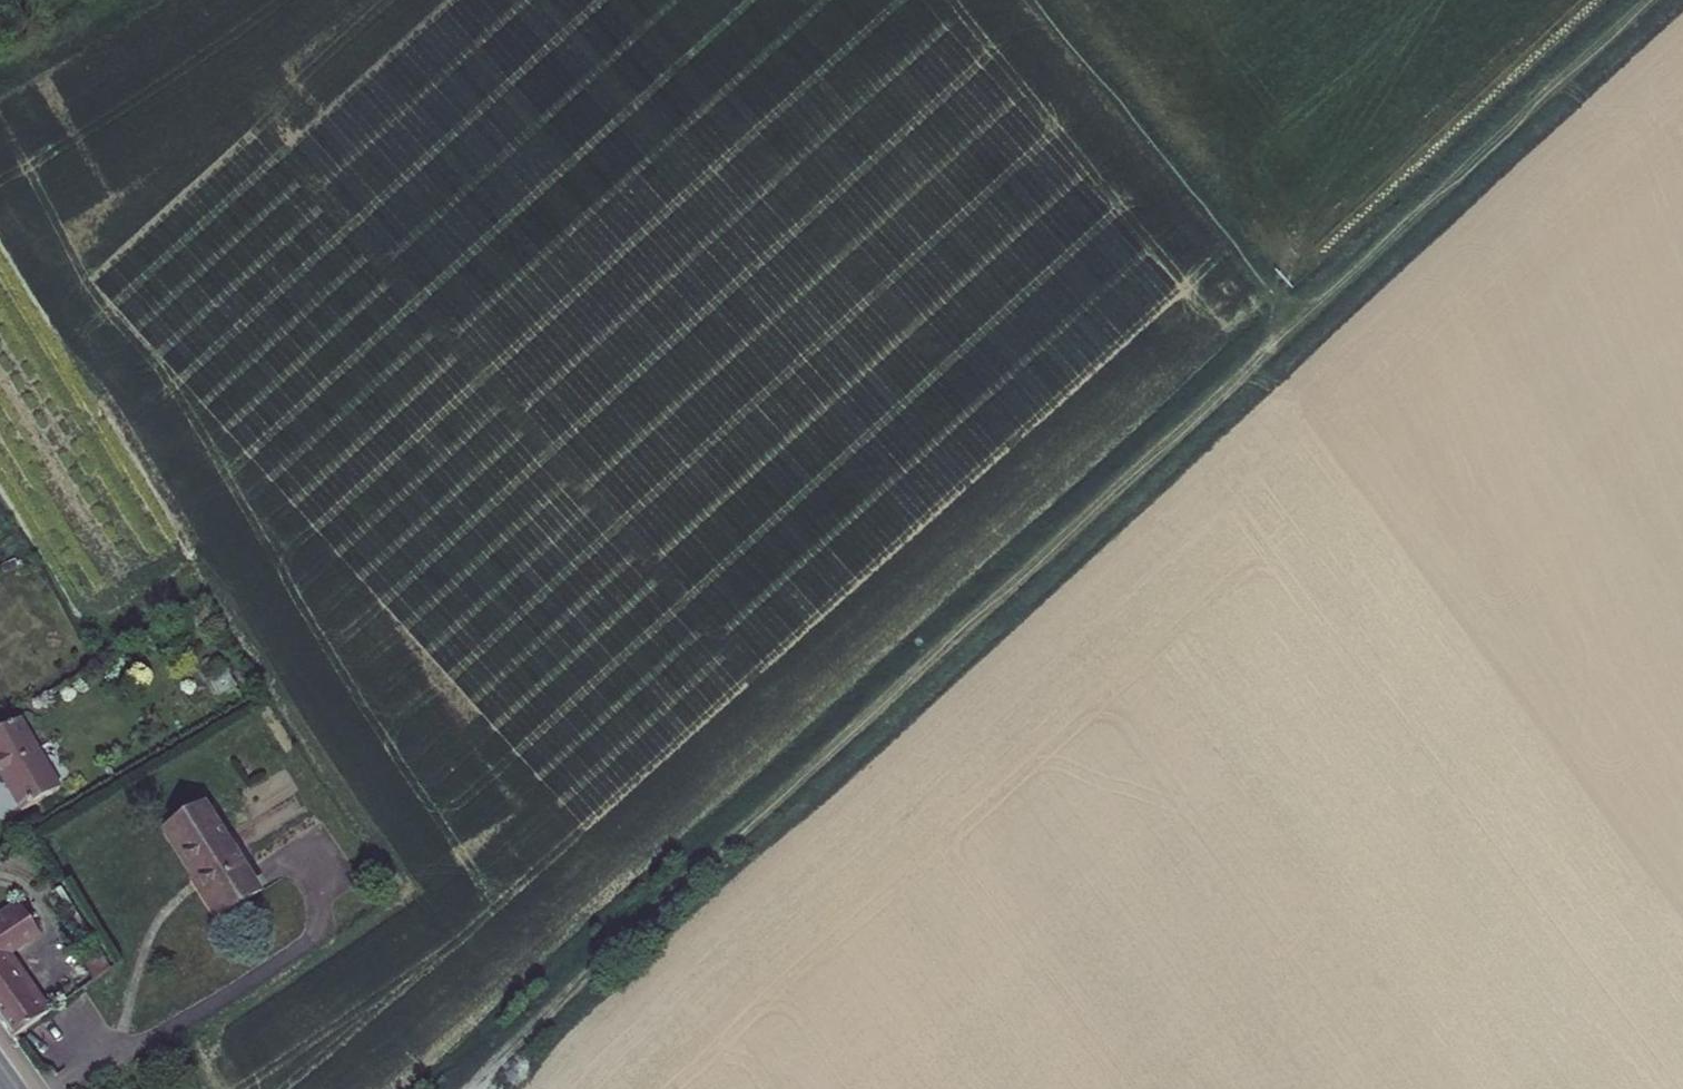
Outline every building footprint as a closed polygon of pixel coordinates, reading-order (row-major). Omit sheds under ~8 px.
[(0,735),(0,766),(29,812),(65,789),(21,721),(0,735)] [(208,808),(168,833),(220,915),(259,890),(208,808)] [(17,903),(0,915),(0,919),(6,927),(0,931),(0,1018),(14,1037),(46,1014),(8,961),(41,937),(17,903)] [(78,959),(97,979),(118,959),(99,939),(78,959)]
